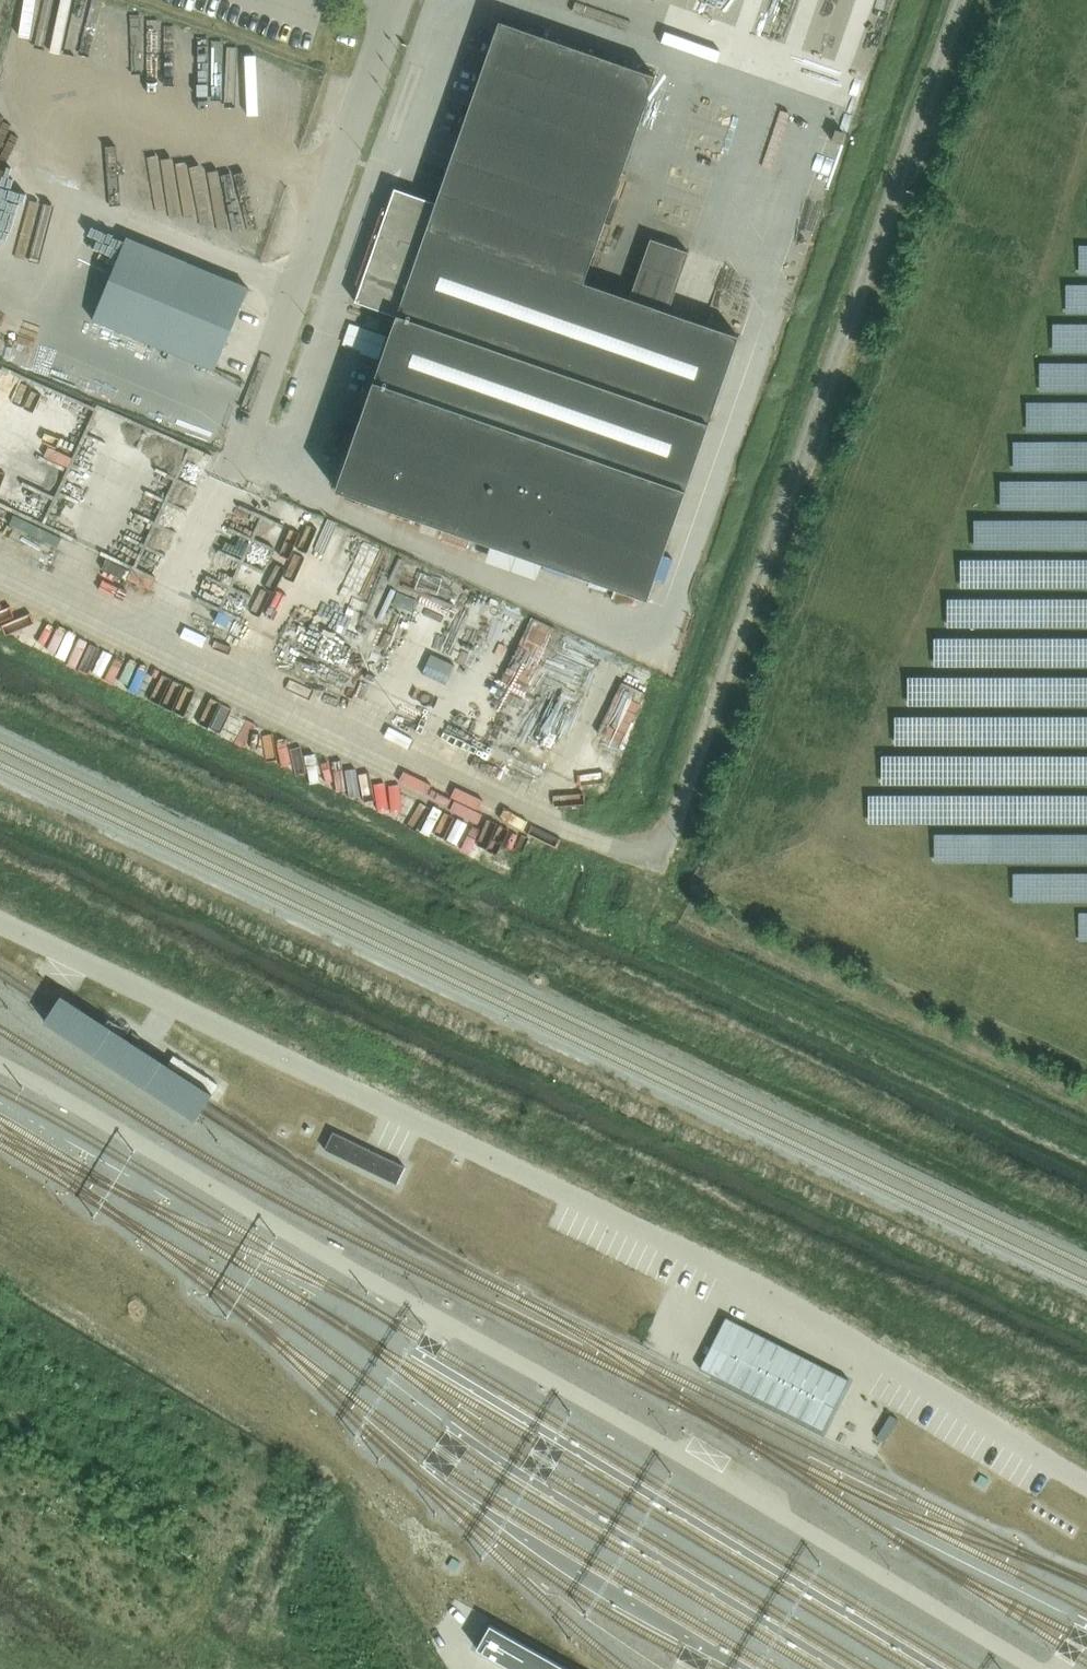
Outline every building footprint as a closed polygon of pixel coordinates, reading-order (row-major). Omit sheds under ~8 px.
[(584,282),(656,76),(500,22),(436,203),(395,189),(355,302),(396,316),(336,489),(647,598),(739,336),(584,282)] [(249,288),(127,238),(93,320),(215,370),(249,288)] [(41,471),(27,512),(51,520),(66,479),(41,471)] [(54,1009),(46,1021),(200,1123),(208,1111),(217,1098),(150,1053),(117,1031),(63,995),(54,1009)] [(333,1133),(325,1150),(398,1184),(405,1170),(406,1168),(333,1133)] [(726,1317),(700,1368),(823,1431),(849,1379),(726,1317)] [(515,1668),(568,1668),(491,1625),(478,1648),(515,1668)]
